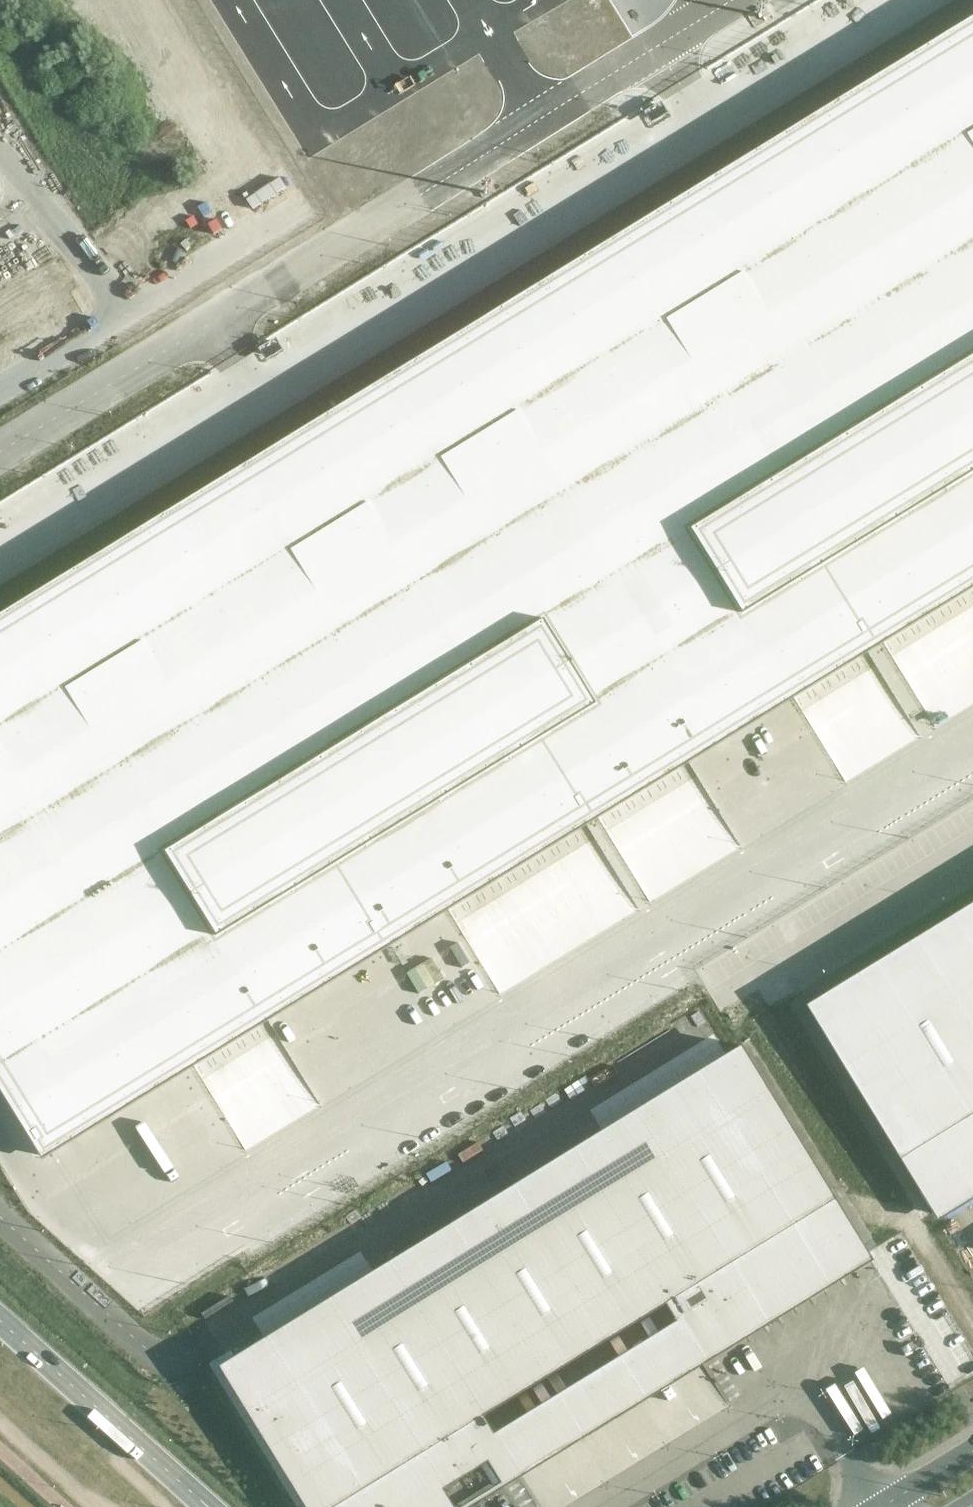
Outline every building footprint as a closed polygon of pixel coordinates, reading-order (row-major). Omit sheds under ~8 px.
[(0,615),(0,1092),(40,1156),(193,1063),(267,1017),(447,907),(586,822),(597,815),(688,759),(793,696),(867,650),(883,641),(972,585),(972,18),(645,219),(375,384),(367,370),(315,402),(324,417),(0,615)] [(804,1006),(932,1213),(937,1221),(972,1199),(972,902),(804,1006)] [(218,1364),(237,1395),(305,1506),(453,1506),(515,1469),(700,1356),(851,1264),(868,1253),(740,1045),(218,1364)]
